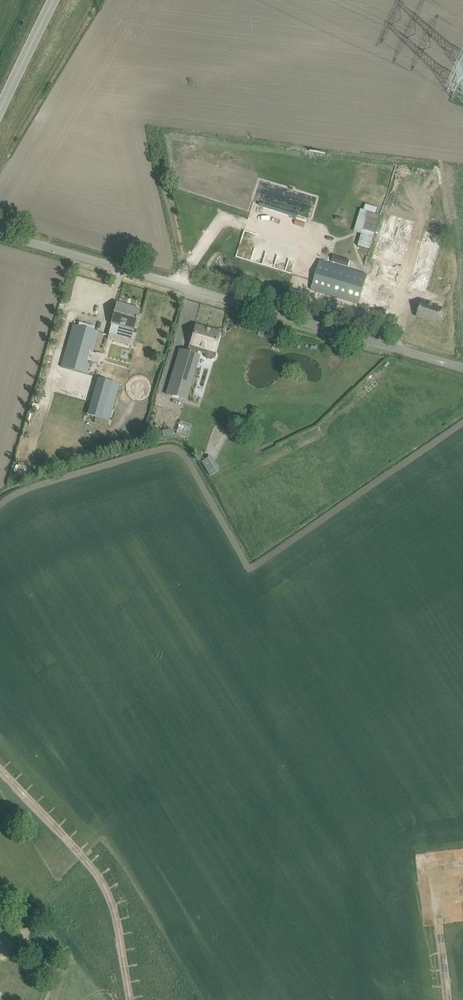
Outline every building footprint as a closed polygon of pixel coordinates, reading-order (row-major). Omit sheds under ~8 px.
[(185,137),(185,144),(197,145),(198,137),(185,137)] [(280,225),(282,211),(274,210),(272,223),(280,225)] [(380,215),(368,212),(361,234),(358,246),(369,249),(380,215)] [(377,277),(396,283),(414,226),(415,221),(396,215),(393,226),(377,277)] [(410,277),(408,287),(426,292),(443,236),(425,231),(410,277)] [(320,261),(311,289),(358,304),(367,275),(320,261)] [(426,318),(438,321),(441,309),(434,306),(434,305),(422,301),(417,317),(425,319),(426,318)] [(117,304),(111,324),(119,326),(119,323),(134,328),(139,312),(124,308),(125,306),(117,304)] [(71,335),(39,447),(64,454),(98,332),(73,325),(71,335)] [(186,400),(199,357),(199,356),(199,355),(198,355),(197,355),(198,351),(206,354),(206,355),(207,359),(211,360),(215,358),(216,355),(214,351),(220,333),(196,326),(191,343),(190,342),(187,352),(180,350),(167,394),(186,400)] [(109,421),(119,384),(98,378),(88,415),(109,421)] [(178,421),(176,434),(188,436),(191,423),(178,421)] [(206,457),(199,461),(208,474),(214,471),(206,457)]
